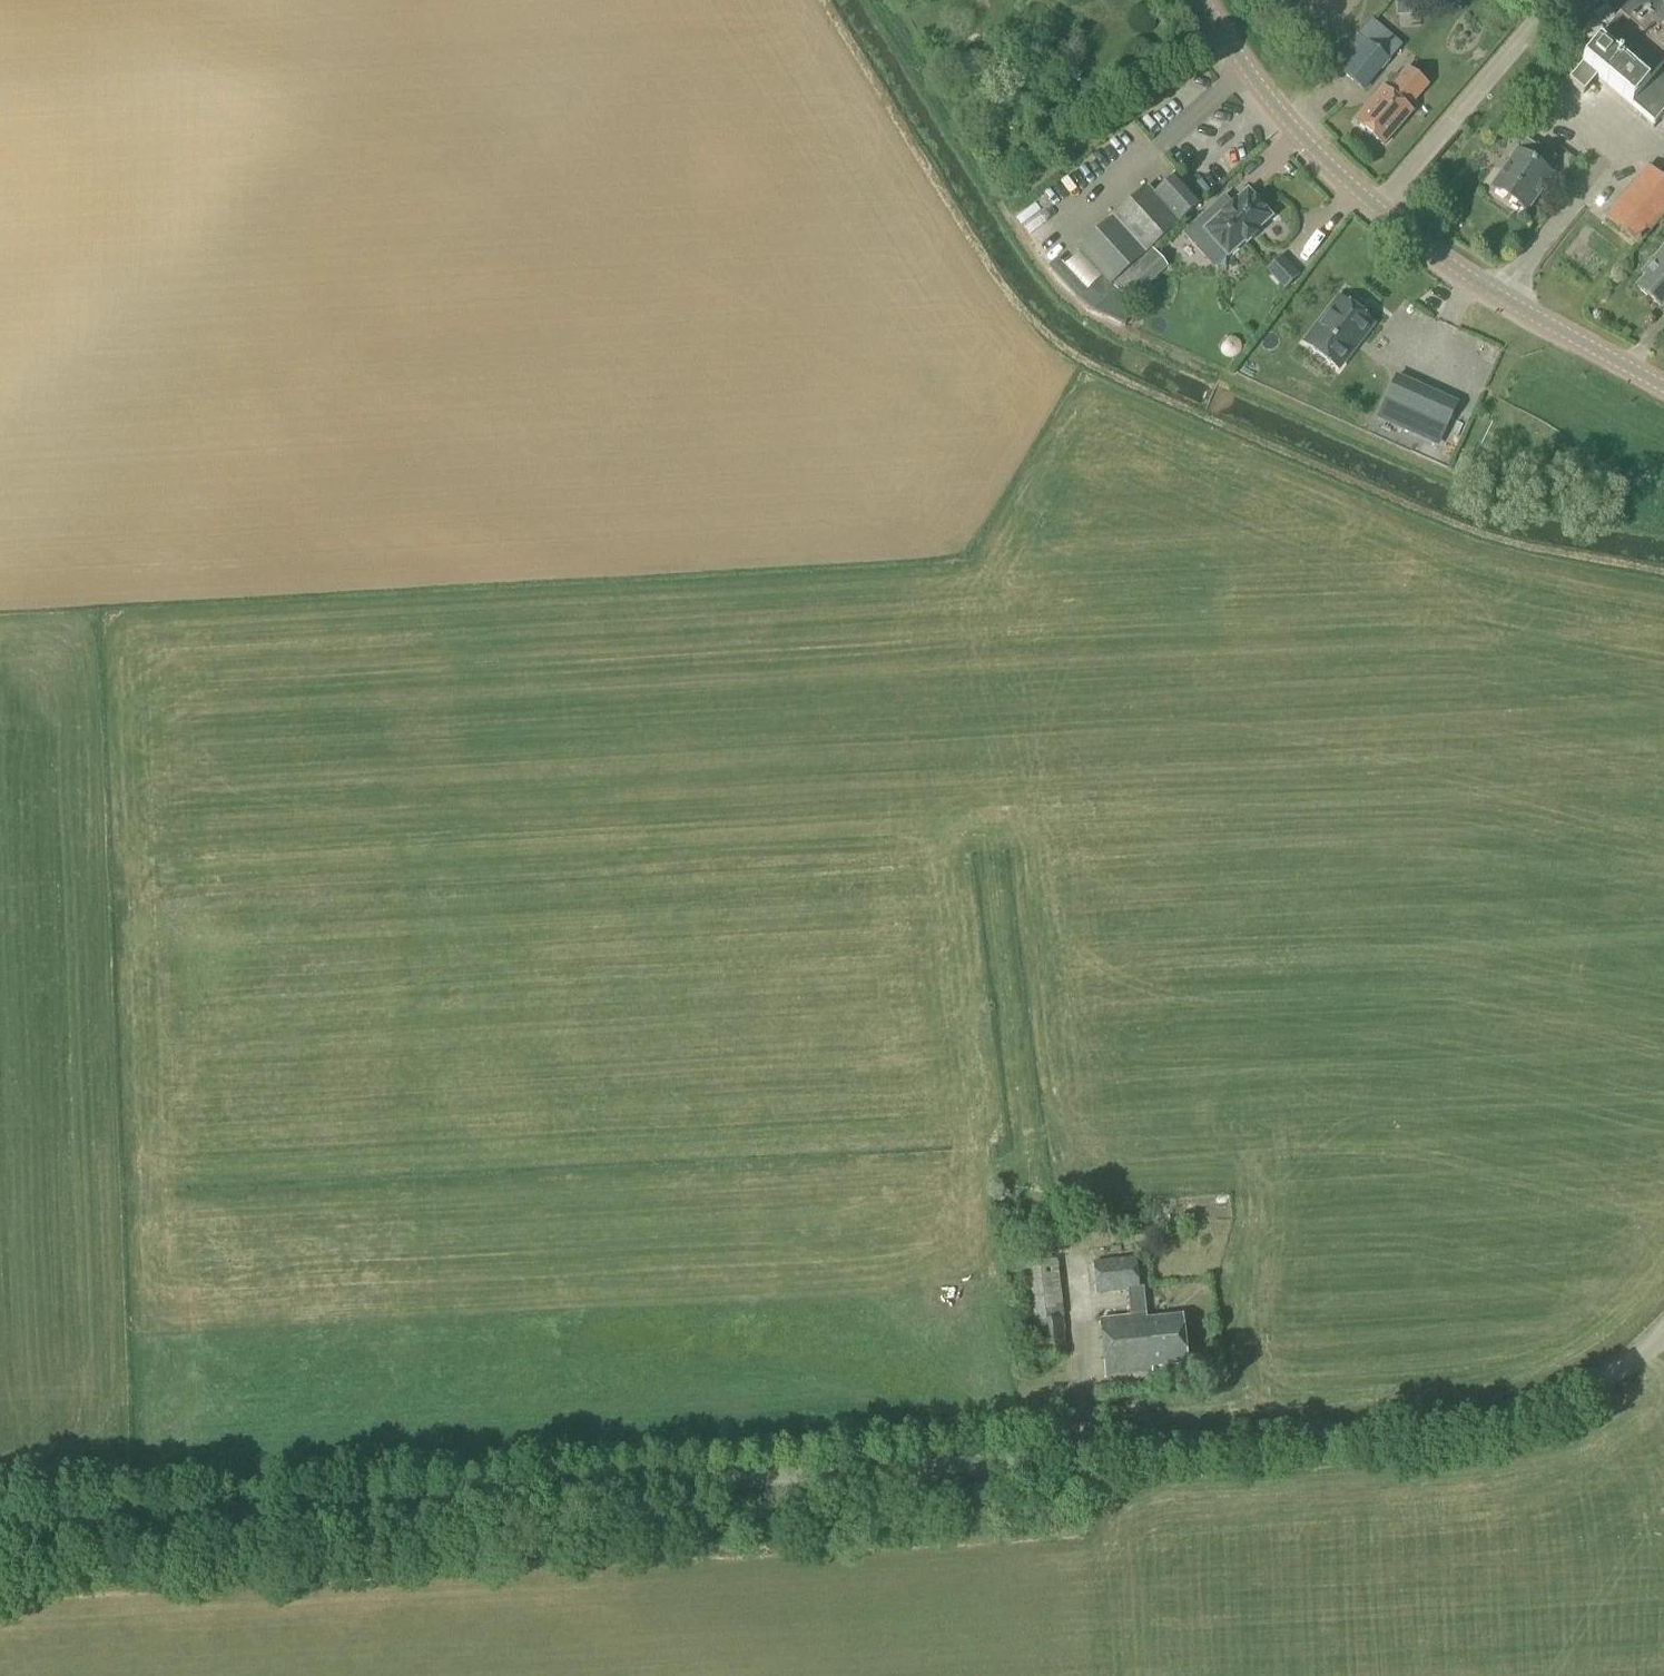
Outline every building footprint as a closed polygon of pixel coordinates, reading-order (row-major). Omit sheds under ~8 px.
[(1620,23),(1581,68),(1567,83),(1581,95),(1594,79),(1652,129),(1659,120),(1663,124),(1663,0),(1640,0),(1620,23)] [(1402,47),(1371,20),(1358,36),(1357,35),(1336,59),(1340,62),(1334,68),(1363,93),(1402,47)] [(1427,85),(1407,68),(1399,78),(1395,75),(1383,88),(1354,123),(1383,147),(1412,114),(1407,109),(1427,85)] [(1535,147),(1525,141),(1517,152),(1491,189),(1511,202),(1511,208),(1518,212),(1523,211),(1526,212),(1551,175),(1547,173),(1556,160),(1535,146),(1535,147)] [(1663,213),(1663,183),(1647,169),(1605,218),(1637,245),(1663,213)] [(1197,207),(1171,179),(1153,196),(1147,189),(1078,252),(1062,266),(1068,273),(1060,280),(1085,306),(1093,299),(1094,300),(1109,286),(1181,220),(1182,221),(1197,207)] [(1246,244),(1255,236),(1254,234),(1271,219),(1247,192),(1204,232),(1227,258),(1244,243),(1246,244)] [(1663,303),(1663,249),(1643,274),(1647,278),(1637,289),(1659,308),(1663,303)] [(1127,303),(1166,268),(1151,252),(1112,287),(1127,303)] [(1299,277),(1290,267),(1274,281),(1284,291),(1299,277)] [(1338,370),(1373,325),(1339,299),(1304,344),(1338,370)] [(1239,361),(1246,349),(1233,341),(1226,353),(1239,361)] [(1384,405),(1444,432),(1456,405),(1411,384),(1402,406),(1387,399),(1384,405)] [(1139,1290),(1135,1260),(1093,1265),(1096,1294),(1128,1291),(1131,1318),(1100,1321),(1106,1377),(1151,1372),(1151,1369),(1186,1365),(1181,1317),(1145,1321),(1142,1289),(1139,1290)] [(1066,1358),(1057,1261),(1014,1265),(1020,1325),(1031,1324),(1034,1361),(1066,1358)]
